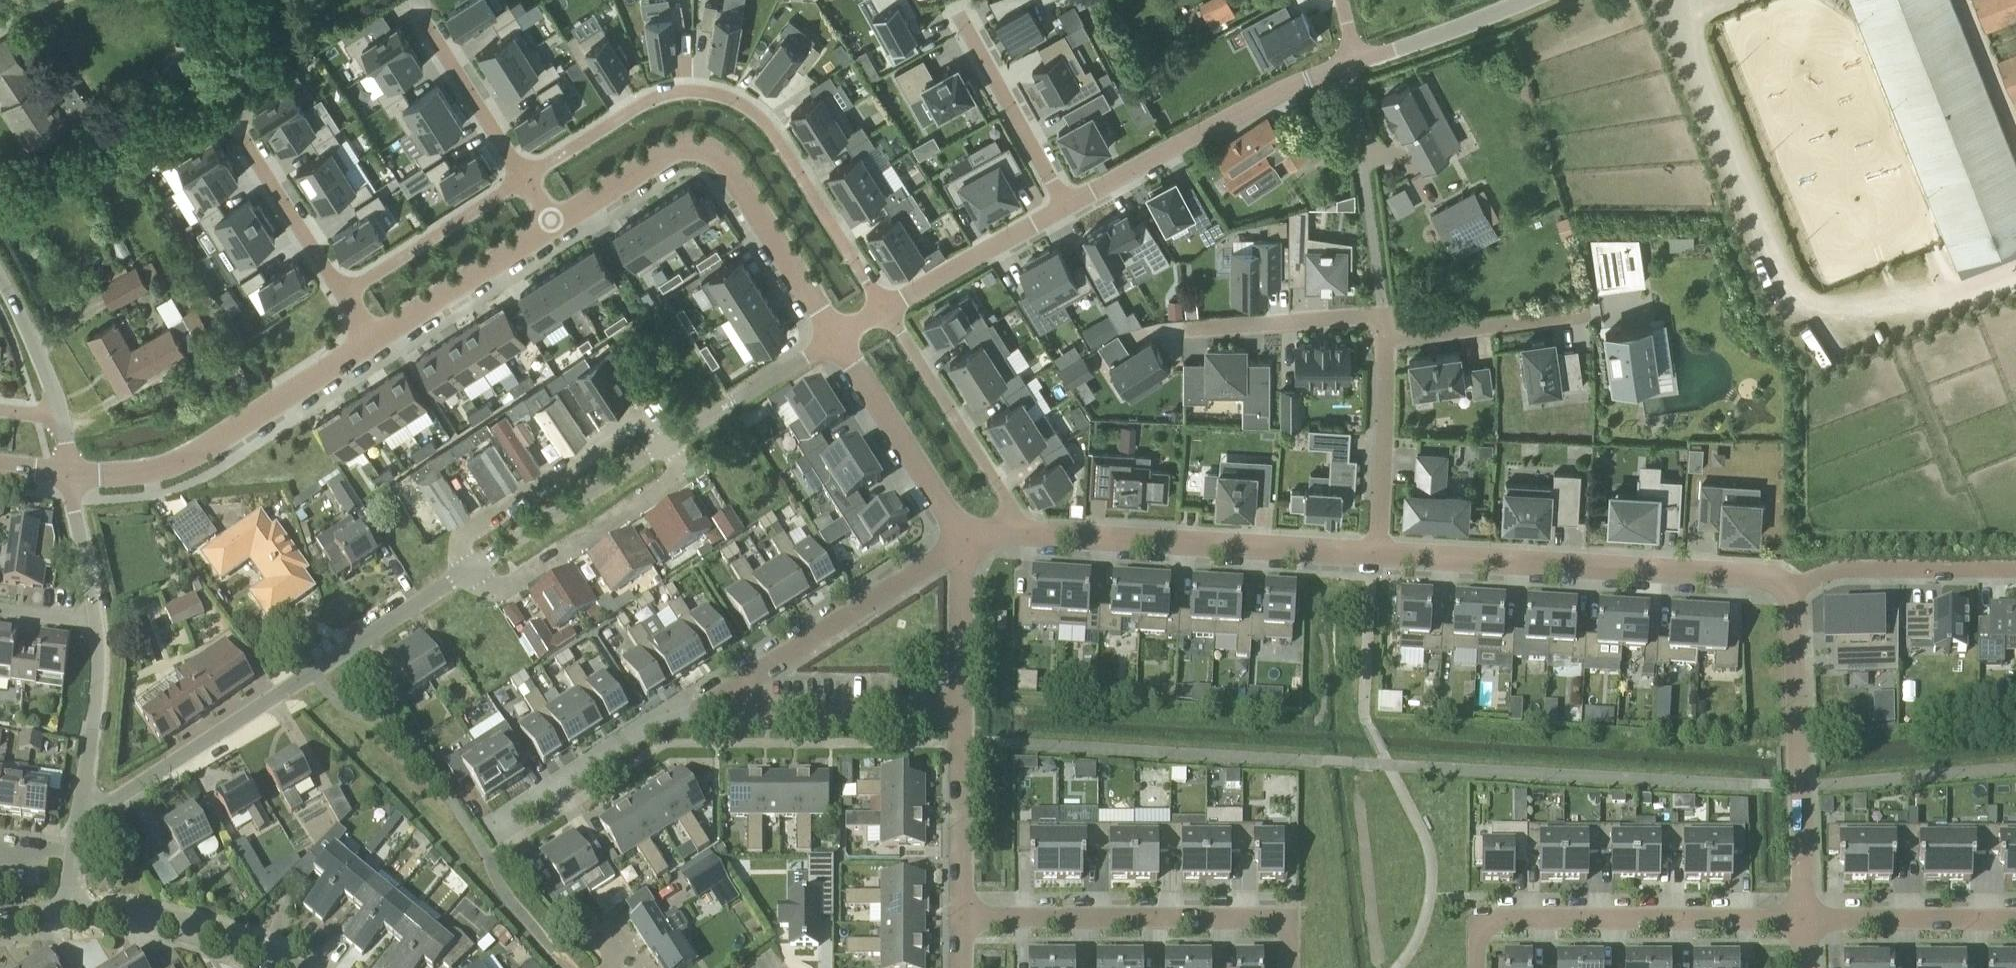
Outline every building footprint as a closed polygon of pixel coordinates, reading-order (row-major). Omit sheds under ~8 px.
[(449,13),(463,35),(490,17),(496,28),(516,15),(509,4),(496,12),(489,0),(460,0),(455,3),(458,7),(449,13)] [(872,27),(856,0),(817,0),(843,44),(872,27)] [(918,35),(907,16),(906,14),(913,10),(914,12),(915,11),(909,0),(874,0),(880,10),(873,14),(891,46),(886,49),(893,62),(918,48),(918,47),(916,48),(911,39),(913,38),(918,35)] [(1008,12),(995,19),(1011,49),(1027,40),(1029,46),(1048,36),(1031,6),(1040,3),(1040,4),(1051,0),(1001,0),(1008,12)] [(1199,2),(1211,25),(1235,13),(1228,0),(1204,0),(1199,2)] [(1847,1),(1852,1),(1946,239),(1956,265),(2015,242),(2015,162),(1952,0),(1847,0),(1847,1)] [(2015,18),(2015,0),(1973,0),(1985,31),(2015,18)] [(648,35),(643,35),(646,50),(650,50),(652,60),(677,56),(673,29),(685,27),(682,3),(669,5),(670,12),(645,16),(648,35)] [(705,6),(701,27),(713,29),(708,57),(713,58),(712,62),(728,65),(729,60),(734,61),(742,12),(717,7),(718,5),(705,3),(705,6)] [(1285,3),(1240,26),(1251,46),(1266,39),(1276,59),(1285,54),(1286,56),(1294,51),(1294,50),(1317,38),(1316,37),(1314,38),(1308,26),(1309,26),(1304,17),(1295,22),(1285,3)] [(503,38),(479,53),(492,73),(534,46),(533,45),(529,48),(517,29),(523,25),(516,15),(496,28),(503,38)] [(365,30),(344,43),(351,54),(355,52),(368,72),(410,45),(397,25),(371,41),(365,30)] [(576,33),(565,39),(582,66),(593,60),(608,84),(630,70),(623,60),(627,57),(619,44),(615,47),(608,35),(601,25),(580,39),(576,33)] [(1038,48),(1047,63),(1033,71),(1049,100),(1061,94),(1067,105),(1101,86),(1091,68),(1075,77),(1064,56),(1074,51),(1064,33),(1038,48)] [(763,62),(756,70),(777,86),(795,63),(804,71),(821,50),(811,42),(804,50),(784,35),(772,50),(769,47),(760,59),(763,62)] [(53,94),(52,95),(42,80),(27,91),(17,76),(28,69),(7,37),(0,42),(0,95),(6,104),(1,108),(16,129),(21,126),(34,146),(94,106),(87,96),(84,98),(73,81),(53,94)] [(410,45),(368,72),(368,73),(372,71),(384,90),(377,95),(384,105),(404,92),(398,82),(423,66),(410,45)] [(534,46),(492,73),(504,93),(528,78),(535,88),(555,75),(548,65),(547,66),(534,46)] [(2015,96),(2015,56),(1997,63),(2011,98),(2015,96)] [(974,96),(972,94),(976,92),(969,79),(965,81),(957,67),(935,79),(923,58),(894,74),(909,101),(925,92),(939,116),(974,96)] [(281,93),(256,109),(261,117),(270,130),(308,106),(307,105),(303,107),(290,88),(302,80),(295,70),(275,83),(281,93)] [(793,125),(800,136),(842,109),(829,89),(837,84),(830,74),(810,87),(816,97),(791,113),(797,122),(793,125)] [(543,102),(516,119),(530,141),(540,135),(542,139),(555,131),(552,127),(573,114),(559,93),(564,89),(557,79),(537,92),(543,102)] [(1460,145),(1448,121),(1425,79),(1411,87),(1410,85),(1407,85),(1405,82),(1396,87),(1397,90),(1382,99),(1389,113),(1386,114),(1392,125),(1395,123),(1402,137),(1405,136),(1424,173),(1449,159),(1445,152),(1460,145)] [(404,92),(384,105),(390,115),(395,112),(408,132),(450,105),(438,85),(411,102),(404,92)] [(1092,116),(1111,105),(1103,90),(1063,112),(1071,126),(1059,132),(1062,139),(1061,139),(1067,150),(1068,149),(1077,165),(1109,147),(1092,116)] [(450,105),(408,132),(408,133),(413,130),(425,149),(416,155),(422,165),(443,152),(436,142),(463,125),(450,105)] [(308,106),(270,130),(282,150),(308,134),(314,144),(334,131),(328,121),(320,125),(308,106)] [(848,147),(869,134),(862,124),(855,128),(842,109),(800,136),(807,147),(811,144),(817,153),(842,137),(848,147)] [(1267,119),(1216,152),(1231,174),(1226,177),(1235,192),(1275,166),(1270,158),(1278,152),(1289,169),(1305,159),(1285,128),(1277,133),(1267,119)] [(321,154),(297,169),(310,189),(348,165),(335,145),(341,141),(334,131),(314,144),(321,154)] [(831,185),(838,196),(881,169),(868,149),(875,145),(869,134),(848,147),(855,157),(829,173),(835,182),(831,185)] [(918,156),(939,145),(934,134),(912,144),(918,156)] [(180,143),(160,156),(167,166),(174,162),(187,181),(183,184),(183,185),(226,158),(212,137),(187,153),(180,143)] [(997,163),(979,173),(1001,211),(1012,205),(1010,202),(1018,197),(1006,176),(1018,170),(1005,147),(992,154),(997,163)] [(445,156),(425,169),(431,180),(433,179),(447,200),(489,173),(487,169),(491,166),(482,153),(478,155),(475,151),(452,166),(445,156)] [(226,158),(183,185),(188,191),(196,205),(193,207),(199,217),(220,204),(213,194),(238,178),(226,158)] [(348,165),(310,189),(322,209),(346,194),(353,204),(373,191),(366,181),(356,187),(344,168),(348,166),(348,165)] [(880,197),(887,207),(907,194),(900,184),(893,189),(881,169),(838,196),(845,207),(849,204),(855,213),(880,197)] [(979,218),(988,214),(989,217),(1001,211),(979,173),(961,183),(956,174),(943,181),(956,204),(968,197),(979,218)] [(1211,220),(1192,185),(1181,191),(1175,180),(1163,186),(1161,183),(1150,189),(1152,193),(1148,194),(1166,228),(1187,217),(1193,229),(1211,220)] [(1396,216),(1419,206),(1409,183),(1386,193),(1396,216)] [(689,187),(670,199),(692,233),(720,215),(707,194),(698,200),(689,187)] [(1455,257),(1498,235),(1474,191),(1432,214),(1455,257)] [(361,218),(334,235),(348,257),(358,252),(360,255),(373,247),(370,243),(387,233),(373,212),(386,204),(379,193),(355,208),(361,218)] [(868,234),(874,243),(870,245),(877,256),(911,234),(911,235),(919,230),(919,229),(906,209),(914,205),(907,194),(887,207),(893,217),(868,234)] [(1354,207),(1354,194),(1338,198),(1338,207),(1354,207)] [(220,204),(199,217),(206,228),(208,227),(220,246),(267,217),(259,204),(255,207),(250,199),(226,214),(220,204)] [(675,244),(692,233),(670,199),(652,210),(674,244),(675,244)] [(1321,288),(1345,288),(1345,267),(1350,267),(1350,244),(1326,244),(1326,249),(1308,249),(1308,207),(1289,212),(1289,283),(1307,284),(1307,288),(1320,288),(1320,290),(1321,290),(1321,288)] [(675,244),(674,244),(652,210),(634,222),(658,260),(677,249),(677,248),(675,244)] [(1105,225),(1127,263),(1143,254),(1153,272),(1171,262),(1143,218),(1132,224),(1127,214),(1106,225),(1106,224),(1105,225)] [(267,217),(220,246),(221,247),(225,245),(237,263),(231,267),(238,278),(258,265),(252,254),(275,239),(270,231),(274,229),(267,217)] [(1569,217),(1558,221),(1563,237),(1574,233),(1569,217)] [(1219,220),(1209,226),(1214,236),(1224,231),(1219,220)] [(639,272),(658,260),(634,222),(615,234),(639,272)] [(1110,272),(1127,263),(1105,225),(1084,236),(1090,247),(1080,252),(1105,298),(1120,290),(1110,272)] [(888,265),(893,274),(919,257),(925,268),(946,255),(939,244),(924,254),(911,235),(911,234),(877,256),(884,267),(888,265)] [(1684,237),(1672,237),(1672,238),(1672,249),(1684,249),(1684,237)] [(1621,238),(1592,238),(1599,289),(1644,282),(1638,238),(1621,238)] [(1267,301),(1267,284),(1281,284),(1281,240),(1253,240),(1254,251),(1232,251),(1232,301),(1267,301)] [(594,290),(599,298),(619,285),(595,247),(576,259),(595,289),(594,290)] [(707,255),(711,262),(721,255),(717,249),(707,255)] [(1034,257),(1055,296),(1067,290),(1073,286),(1078,295),(1091,288),(1078,265),(1067,271),(1055,250),(1047,255),(1045,251),(1034,257)] [(701,268),(711,262),(707,255),(696,262),(701,268)] [(1055,296),(1034,257),(1023,264),(1025,267),(1017,272),(1028,292),(1017,299),(1029,322),(1043,315),(1037,306),(1055,296)] [(752,277),(740,258),(701,282),(713,301),(714,302),(722,297),(722,296),(752,277)] [(595,289),(576,259),(557,271),(577,301),(594,290),(595,289)] [(142,265),(153,284),(162,278),(152,260),(142,265)] [(260,268),(240,281),(247,292),(260,283),(274,305),(286,297),(288,301),(301,293),(299,289),(308,283),(294,261),(267,279),(260,268)] [(136,266),(129,270),(101,285),(114,307),(148,288),(136,266)] [(673,284),(683,277),(679,270),(669,277),(673,284)] [(559,312),(577,301),(557,271),(539,282),(559,312)] [(663,290),(673,284),(669,277),(659,283),(663,290)] [(733,314),(763,295),(752,277),(722,296),(722,297),(733,314)] [(559,312),(539,282),(520,294),(539,325),(559,312)] [(229,288),(218,295),(223,302),(233,296),(229,288)] [(157,301),(167,323),(183,315),(172,293),(157,301)] [(745,333),(775,313),(763,295),(733,314),(745,333)] [(960,327),(967,337),(989,323),(978,307),(966,312),(959,300),(952,304),(948,299),(931,309),(935,315),(924,322),(937,342),(960,327)] [(503,304),(481,319),(505,357),(524,346),(528,343),(503,304)] [(683,306),(677,311),(683,321),(690,316),(683,306)] [(182,313),(186,319),(200,343),(211,336),(194,307),(182,313)] [(619,327),(629,320),(624,313),(614,320),(619,327)] [(757,352),(777,339),(787,332),(775,313),(745,333),(757,352)] [(696,326),(690,316),(683,321),(690,331),(696,326)] [(185,351),(199,343),(200,343),(186,319),(132,349),(116,323),(88,338),(119,391),(146,375),(146,374),(185,351)] [(478,321),(460,333),(484,371),(505,357),(481,319),(480,320),(478,321)] [(609,333),(619,327),(614,320),(604,326),(609,333)] [(950,363),(962,381),(995,360),(983,343),(996,335),(989,323),(967,337),(974,348),(950,363)] [(1094,323),(1082,329),(1092,346),(1103,340),(1094,323)] [(1119,344),(1105,354),(1111,364),(1106,367),(1118,386),(1123,382),(1126,387),(1157,367),(1153,361),(1164,355),(1146,327),(1134,335),(1135,336),(1130,339),(1129,338),(1119,344)] [(1657,379),(1650,327),(1605,333),(1612,385),(1657,379)] [(460,333),(438,346),(463,385),(484,371),(460,333)] [(593,344),(588,337),(578,344),(583,350),(593,344)] [(1530,394),(1543,392),(1583,386),(1578,349),(1560,351),(1560,353),(1555,354),(1553,340),(1523,345),(1525,356),(1520,357),(1524,384),(1528,384),(1530,394)] [(1296,380),(1298,380),(1348,380),(1348,363),(1354,363),(1354,348),(1348,348),(1348,343),(1329,343),(1329,341),(1315,341),(1315,343),(1296,343),(1296,380)] [(706,357),(713,353),(707,343),(700,347),(706,357)] [(416,360),(441,399),(463,385),(438,346),(416,360)] [(1243,383),(1243,425),(1269,426),(1270,362),(1244,362),(1244,351),(1235,351),(1235,348),(1217,348),(1217,351),(1207,351),(1207,362),(1183,362),(1183,401),(1209,401),(1209,382),(1243,383)] [(613,370),(623,364),(614,350),(568,382),(586,409),(596,403),(605,415),(631,397),(613,370)] [(1064,351),(1053,358),(1061,368),(1071,362),(1064,351)] [(720,363),(713,353),(706,357),(713,367),(720,363)] [(1004,395),(1026,381),(1018,370),(1016,371),(1005,354),(995,360),(962,381),(974,400),(997,385),(1004,395)] [(1473,384),(1475,395),(1492,392),(1488,366),(1471,369),(1462,370),(1459,354),(1409,361),(1414,393),(1431,391),(1432,394),(1447,392),(1446,389),(1464,386),(1464,385),(1473,384)] [(1083,355),(1061,370),(1071,386),(1093,371),(1083,355)] [(403,369),(381,383),(406,421),(428,407),(403,369)] [(562,372),(544,384),(524,397),(531,407),(551,394),(568,382),(562,372)] [(530,373),(519,380),(525,389),(535,382),(530,373)] [(509,387),(515,395),(525,389),(519,380),(509,387)] [(987,420),(999,439),(1034,417),(1027,406),(1036,398),(1026,381),(1004,395),(1010,405),(987,420)] [(381,383),(360,396),(385,434),(406,421),(381,383)] [(799,424),(831,403),(819,385),(796,400),(789,389),(767,403),(775,415),(787,407),(799,424)] [(563,447),(577,438),(570,428),(581,421),(559,389),(535,405),(563,447)] [(1300,426),(1300,390),(1280,390),(1280,426),(1300,426)] [(340,409),(339,409),(363,448),(366,446),(385,434),(360,396),(340,409)] [(524,397),(506,409),(513,419),(531,407),(524,397)] [(483,416),(493,410),(493,409),(488,401),(477,408),(483,416)] [(831,403),(799,424),(788,431),(800,448),(797,450),(804,461),(826,447),(820,436),(843,422),(831,403)] [(477,408),(467,415),(473,423),(483,416),(477,408)] [(341,462),(363,448),(339,409),(316,423),(341,462)] [(1035,444),(1041,454),(1063,440),(1044,411),(1034,417),(999,439),(1011,459),(1035,444)] [(493,432),(487,422),(449,447),(446,449),(453,459),(493,432)] [(560,452),(540,423),(523,435),(542,464),(560,452)] [(1308,446),(1339,448),(1340,429),(1309,428),(1308,446)] [(464,456),(489,494),(516,476),(491,438),(464,456)] [(421,445),(427,454),(437,447),(431,439),(421,445)] [(1074,457),(1063,440),(1041,454),(1048,465),(1025,480),(1037,500),(1048,493),(1052,499),(1069,488),(1065,482),(1072,477),(1065,465),(1074,457)] [(826,447),(804,461),(823,490),(868,462),(856,442),(833,457),(826,447)] [(417,461),(427,454),(421,445),(411,452),(417,461)] [(1108,501),(1145,503),(1147,504),(1147,502),(1147,498),(1165,499),(1167,499),(1167,498),(1168,473),(1169,471),(1167,471),(1148,470),(1149,458),(1150,458),(1150,456),(1148,456),(1136,455),(1094,452),(1093,452),(1092,454),(1090,493),(1090,495),(1092,495),(1107,495),(1106,500),(1106,502),(1108,501)] [(1424,524),(1444,525),(1444,522),(1465,523),(1465,517),(1468,518),(1469,502),(1466,502),(1466,496),(1436,494),(1437,477),(1445,477),(1446,456),(1417,454),(1415,493),(1407,492),(1407,498),(1404,498),(1403,514),(1406,514),(1405,520),(1424,521),(1424,524)] [(1342,501),(1354,502),(1357,458),(1335,456),(1333,488),(1305,487),(1305,491),(1291,490),(1290,508),(1304,509),(1304,513),(1324,515),(1324,518),(1336,519),(1336,515),(1341,516),(1342,501)] [(452,459),(431,473),(458,515),(480,502),(452,459)] [(1206,473),(1204,492),(1218,493),(1217,512),(1222,512),(1222,516),(1233,517),(1233,513),(1242,513),(1242,510),(1249,511),(1249,514),(1253,514),(1253,501),(1268,501),(1270,462),(1249,460),(1248,474),(1219,472),(1219,473),(1206,473)] [(881,481),(868,462),(823,490),(842,520),(864,506),(857,496),(881,481)] [(389,467),(379,473),(385,482),(395,475),(389,467)] [(1503,529),(1522,530),(1523,523),(1548,525),(1549,521),(1578,522),(1581,474),(1554,472),(1553,485),(1506,482),(1503,529)] [(385,482),(379,473),(369,480),(375,488),(384,482),(385,482)] [(361,508),(339,475),(325,484),(347,517),(361,508)] [(1636,495),(1614,493),(1612,493),(1610,528),(1654,530),(1655,525),(1679,527),(1682,479),(1660,478),(1660,480),(1639,479),(1639,477),(1637,477),(1636,495)] [(1724,485),(1701,484),(1699,524),(1720,525),(1720,536),(1737,537),(1736,542),(1753,543),(1753,538),(1758,539),(1759,519),(1764,519),(1765,504),(1760,504),(1760,501),(1723,498),(1724,485)] [(664,511),(669,519),(653,529),(670,556),(710,530),(688,496),(664,511)] [(864,506),(842,520),(861,551),(879,539),(883,545),(887,542),(896,537),(899,534),(896,529),(907,522),(894,502),(871,517),(864,506)] [(184,512),(168,525),(187,553),(208,539),(209,541),(217,534),(194,505),(190,507),(184,512)] [(729,512),(714,522),(727,542),(742,533),(729,512)] [(252,594),(269,619),(283,609),(279,604),(292,595),(296,600),(313,588),(301,572),(306,569),(276,526),(271,529),(260,513),(204,554),(221,579),(251,558),(268,583),(252,594)] [(778,524),(772,514),(765,518),(771,529),(778,524)] [(764,533),(771,529),(765,518),(758,523),(764,533)] [(12,524),(4,584),(44,589),(47,565),(35,564),(40,528),(12,524)] [(352,572),(378,555),(360,528),(323,552),(332,566),(343,559),(352,572)] [(606,548),(611,556),(595,566),(612,593),(652,567),(630,533),(606,548)] [(782,559),(768,568),(792,605),(808,595),(805,592),(789,567),(799,560),(794,552),(784,535),(771,543),(782,559)] [(805,592),(809,590),(814,586),(817,589),(833,579),(809,542),(794,552),(799,560),(789,567),(805,592)] [(734,545),(727,549),(734,560),(741,555),(734,545)] [(727,564),(734,560),(727,549),(720,554),(727,564)] [(792,605),(768,568),(754,577),(743,560),(731,568),(742,585),(748,593),(758,586),(774,612),(776,616),(792,605)] [(548,585),(553,593),(537,603),(554,630),(594,604),(572,570),(548,585)] [(1032,600),(1019,599),(1018,629),(1032,630),(1032,627),(1058,628),(1062,574),(1034,573),(1032,600)] [(1090,576),(1062,574),(1058,628),(1085,630),(1085,633),(1098,634),(1100,608),(1088,607),(1090,576)] [(1139,621),(1141,579),(1114,578),(1112,609),(1100,608),(1098,634),(1120,635),(1121,620),(1138,621),(1139,621)] [(1138,621),(1137,633),(1165,635),(1165,638),(1178,639),(1180,613),(1168,612),(1169,581),(1141,579),(1139,621),(1138,621)] [(1192,613),(1180,613),(1178,639),(1191,640),(1191,636),(1214,638),(1217,584),(1193,582),(1192,613)] [(1237,639),(1237,642),(1250,643),(1252,617),(1239,616),(1241,585),(1217,584),(1214,638),(1237,639)] [(672,585),(665,589),(671,600),(678,595),(672,585)] [(742,585),(726,595),(750,632),(767,621),(764,618),(770,615),(774,612),(758,586),(748,593),(742,585)] [(1264,618),(1252,617),(1250,643),(1264,644),(1264,641),(1292,642),(1293,614),(1298,615),(1297,617),(1299,617),(1301,585),(1289,585),(1289,588),(1266,587),(1264,618)] [(1440,654),(1442,628),(1429,627),(1431,596),(1408,595),(1408,592),(1397,591),(1395,623),(1397,623),(1397,620),(1401,621),(1399,652),(1440,654)] [(648,608),(655,604),(648,593),(641,598),(648,608)] [(195,594),(179,601),(164,609),(173,627),(204,612),(195,594)] [(628,594),(613,603),(618,612),(633,602),(628,594)] [(648,608),(641,598),(634,602),(641,613),(648,608)] [(1454,629),(1442,628),(1440,654),(1454,655),(1454,652),(1477,653),(1480,599),(1456,598),(1454,629)] [(1477,653),(1500,654),(1499,658),(1513,658),(1514,632),(1502,632),(1504,601),(1480,599),(1477,653)] [(678,625),(665,634),(688,671),(704,661),(702,658),(701,658),(685,633),(696,626),(691,617),(680,600),(668,608),(678,625)] [(1526,633),(1514,632),(1513,658),(1526,659),(1526,644),(1548,645),(1549,645),(1552,603),(1528,602),(1526,633)] [(1574,636),(1576,605),(1552,603),(1549,645),(1548,645),(1548,657),(1572,659),(1571,662),(1584,663),(1586,637),(1574,636)] [(1620,663),(1621,650),(1624,608),(1600,606),(1598,637),(1586,637),(1584,663),(1597,663),(1597,662),(1620,663)] [(1978,664),(2004,664),(2004,638),(2015,638),(2015,607),(1990,607),(1990,621),(1978,621),(1978,664)] [(701,658),(702,658),(706,655),(711,652),(713,655),(730,645),(706,608),(691,617),(696,626),(685,633),(701,658)] [(1646,640),(1648,609),(1624,608),(1621,650),(1644,651),(1643,666),(1656,667),(1658,641),(1646,640)] [(1908,639),(1945,639),(1945,653),(1949,653),(1949,652),(1966,652),(1966,608),(1942,608),(1942,612),(1908,612),(1908,608),(1906,608),(1906,643),(1908,643),(1908,639)] [(1697,666),(1698,654),(1697,654),(1700,612),(1672,610),(1670,642),(1658,641),(1656,667),(1669,668),(1669,664),(1697,666)] [(1878,670),(1898,669),(1898,614),(1852,615),(1852,610),(1824,611),(1825,643),(1833,643),(1834,669),(1847,669),(1847,659),(1877,658),(1878,670)] [(1726,645),(1727,614),(1700,612),(1697,654),(1698,654),(1715,655),(1714,670),(1737,672),(1738,646),(1726,645)] [(1006,629),(1006,614),(997,614),(997,629),(1006,629)] [(630,626),(624,615),(617,620),(623,630),(630,626)] [(540,624),(532,629),(523,635),(540,662),(575,639),(570,631),(552,642),(540,624)] [(627,634),(638,651),(639,651),(644,659),(655,652),(671,678),(672,681),(688,671),(665,634),(651,643),(640,626),(627,634)] [(23,685),(27,659),(15,658),(18,634),(0,631),(0,681),(11,683),(23,685)] [(421,635),(405,645),(429,682),(444,672),(438,661),(421,635)] [(38,661),(27,659),(23,685),(37,686),(63,690),(70,641),(42,637),(38,661)] [(141,713),(144,716),(162,742),(254,680),(226,640),(179,673),(136,702),(143,711),(141,713)] [(406,682),(413,692),(429,682),(405,645),(389,655),(406,682)] [(561,655),(568,666),(575,661),(568,651),(561,655)] [(667,681),(671,678),(655,652),(644,659),(639,651),(638,651),(623,661),(647,698),(663,687),(661,684),(667,681)] [(438,661),(444,672),(454,666),(447,655),(438,661)] [(561,670),(568,666),(561,655),(554,660),(561,670)] [(561,700),(585,737),(600,728),(582,699),(592,692),(587,684),(588,683),(577,666),(571,670),(564,674),(575,691),(561,700)] [(524,672),(517,676),(524,687),(531,682),(524,672)] [(1017,692),(1036,693),(1037,674),(1017,673),(1017,692)] [(603,674),(588,683),(587,684),(592,692),(582,699),(600,728),(599,724),(608,718),(610,721),(627,711),(603,674)] [(517,691),(524,687),(517,676),(510,681),(517,691)] [(413,692),(406,682),(396,688),(403,698),(413,692)] [(1252,704),(1281,705),(1282,689),(1252,688),(1252,704)] [(569,747),(585,737),(561,700),(547,709),(537,692),(530,696),(524,700),(535,717),(536,716),(541,725),(551,718),(569,747)] [(1874,724),(1894,723),(1894,694),(1873,694),(1874,724)] [(1378,697),(1377,715),(1400,716),(1401,703),(1391,702),(1391,697),(1378,697)] [(1436,703),(1435,718),(1446,719),(1446,704),(1436,703)] [(1509,713),(1508,723),(1520,724),(1521,714),(1509,713)] [(567,744),(569,747),(551,718),(541,725),(536,716),(535,717),(520,727),(543,764),(560,753),(558,750),(567,744)] [(1544,716),(1543,725),(1555,726),(1556,717),(1544,716)] [(505,724),(475,744),(504,789),(523,777),(508,753),(519,746),(505,724)] [(19,749),(31,750),(33,735),(21,733),(19,749)] [(33,735),(31,750),(41,751),(43,736),(33,735)] [(485,801),(504,789),(475,744),(445,763),(459,785),(470,778),(485,801)] [(295,754),(266,770),(281,797),(282,797),(291,813),(302,806),(293,790),(310,780),(295,754)] [(3,776),(0,799),(0,813),(22,816),(28,770),(28,767),(19,766),(17,779),(3,776)] [(28,770),(22,816),(36,818),(35,823),(45,824),(51,784),(37,782),(38,772),(28,770)] [(688,838),(700,830),(690,814),(704,805),(691,785),(690,785),(681,770),(666,779),(665,779),(678,800),(674,803),(678,810),(673,813),(679,822),(678,822),(688,838)] [(748,771),(748,774),(749,799),(755,799),(755,807),(761,807),(761,817),(779,817),(779,775),(769,774),(769,771),(748,771)] [(779,817),(796,817),(797,807),(803,807),(803,799),(809,799),(809,775),(810,771),(789,771),(789,775),(779,775),(779,817)] [(881,784),(865,784),(856,784),(856,799),(865,799),(881,799),(924,798),(924,779),(907,779),(907,771),(881,771),(881,784)] [(649,790),(640,795),(663,832),(678,822),(679,822),(673,813),(678,810),(674,803),(678,800),(665,779),(666,779),(664,776),(664,774),(646,786),(646,787),(649,790)] [(747,835),(762,835),(761,817),(761,807),(755,807),(755,799),(749,799),(748,774),(731,774),(730,817),(747,817),(747,835)] [(827,775),(809,775),(809,799),(803,799),(803,807),(797,807),(796,817),(796,835),(811,835),(811,817),(828,817),(827,793),(827,775)] [(246,782),(218,798),(232,822),(248,813),(259,831),(269,825),(259,806),(246,782)] [(351,813),(338,788),(323,796),(339,825),(351,813)] [(1526,791),(1513,792),(1514,807),(1526,807),(1526,791)] [(648,841),(649,841),(663,832),(640,795),(632,801),(630,798),(630,796),(611,808),(612,809),(614,812),(615,811),(628,832),(633,829),(638,836),(642,833),(648,841)] [(881,799),(881,815),(881,816),(892,816),(892,822),(900,822),(900,828),(924,829),(928,829),(928,830),(929,830),(929,807),(928,807),(928,808),(924,808),(924,798),(881,799)] [(1728,799),(1729,825),(1749,825),(1748,799),(1728,799)] [(609,837),(622,858),(636,849),(646,864),(659,856),(649,841),(648,841),(642,833),(638,836),(633,829),(628,832),(615,811),(614,812),(600,821),(610,837),(609,837)] [(1169,824),(1169,812),(1133,811),(1133,823),(1169,824)] [(164,827),(175,846),(162,853),(178,880),(201,867),(192,852),(196,849),(199,853),(201,856),(205,859),(209,858),(216,854),(218,850),(218,846),(217,843),(214,838),(213,839),(195,812),(179,821),(178,819),(164,827)] [(854,830),(854,815),(845,815),(845,830),(854,830)] [(854,830),(863,830),(863,815),(854,815),(854,830)] [(924,846),(924,829),(900,828),(900,822),(892,822),(892,816),(881,816),(881,815),(863,815),(863,830),(881,830),(881,847),(906,847),(924,846)] [(305,883),(314,872),(324,881),(303,906),(313,914),(355,863),(336,847),(347,834),(337,826),(290,875),(305,883)] [(1058,826),(1038,826),(1017,826),(1017,852),(1030,852),(1031,859),(1035,863),(1034,879),(1058,879),(1058,837),(1058,826)] [(1086,852),(1098,852),(1098,826),(1058,826),(1058,837),(1058,879),(1081,879),(1082,863),(1086,859),(1086,852)] [(1110,879),(1134,879),(1134,826),(1098,826),(1098,852),(1111,852),(1110,879)] [(1158,852),(1170,852),(1170,826),(1134,826),(1134,879),(1157,879),(1158,852)] [(1170,826),(1170,852),(1182,852),(1182,879),(1206,879),(1206,837),(1192,837),(1190,826),(1170,826)] [(1229,879),(1229,853),(1242,853),(1242,827),(1206,826),(1206,837),(1206,879),(1229,879)] [(1242,827),(1242,853),(1254,853),(1254,860),(1258,864),(1258,879),(1287,879),(1287,861),(1283,861),(1283,837),(1264,837),(1262,827),(1242,827)] [(1540,853),(1540,880),(1564,880),(1564,837),(1550,837),(1548,827),(1527,828),(1527,853),(1540,853)] [(1587,853),(1600,853),(1600,827),(1564,827),(1564,837),(1564,880),(1587,880),(1587,853)] [(1612,880),(1636,880),(1636,838),(1622,837),(1620,827),(1600,827),(1600,853),(1612,853),(1612,880)] [(1659,853),(1672,853),(1672,827),(1652,827),(1649,838),(1636,838),(1636,880),(1659,880),(1659,853)] [(1684,880),(1708,880),(1708,827),(1672,827),(1672,853),(1684,853),(1684,880)] [(1744,827),(1708,827),(1708,880),(1731,880),(1731,853),(1744,853),(1744,827)] [(1527,865),(1527,853),(1527,828),(1493,828),(1493,844),(1474,844),(1472,844),(1472,865),(1474,865),(1482,865),(1482,881),(1513,881),(1513,865),(1527,865)] [(1827,828),(1826,854),(1840,854),(1840,861),(1844,865),(1844,880),(1867,880),(1867,828),(1827,828)] [(1907,854),(1907,828),(1867,828),(1867,880),(1891,880),(1891,865),(1895,861),(1895,854),(1907,854)] [(1924,880),(1947,881),(1946,838),(1930,838),(1927,828),(1907,828),(1907,854),(1920,854),(1920,861),(1924,865),(1924,880)] [(1987,854),(1987,828),(1946,828),(1946,838),(1947,881),(1971,881),(1971,865),(1975,861),(1975,854),(1987,854)] [(2015,881),(2015,828),(1987,828),(1987,854),(2000,854),(2000,861),(2004,865),(2004,881),(2015,881)] [(692,846),(705,838),(700,830),(688,838),(692,846)] [(603,881),(590,859),(573,833),(557,843),(580,880),(587,891),(603,881)] [(762,845),(762,835),(747,835),(747,845),(762,845)] [(796,835),(796,844),(811,844),(811,835),(796,835)] [(261,867),(261,866),(245,838),(230,847),(252,883),(266,875),(261,867)] [(697,853),(710,845),(705,838),(692,846),(697,853)] [(580,880),(557,843),(541,853),(558,880),(565,890),(580,880)] [(811,853),(811,844),(796,844),(796,853),(811,853)] [(762,845),(747,845),(747,854),(762,854),(762,845)] [(599,853),(590,859),(603,881),(613,874),(599,853)] [(659,856),(646,864),(651,872),(664,864),(659,856)] [(697,902),(710,893),(728,882),(712,857),(681,878),(697,902)] [(780,928),(790,928),(790,947),(818,947),(818,918),(833,918),(833,857),(808,857),(808,898),(790,898),(790,908),(780,908),(780,928)] [(355,863),(313,914),(323,922),(344,897),(354,905),(375,879),(355,863)] [(664,864),(651,872),(656,879),(668,871),(664,864)] [(863,893),(863,907),(881,907),(891,907),(891,901),(900,901),(900,894),(924,894),(924,877),(906,876),(881,876),(881,893),(863,893)] [(343,938),(353,947),(395,895),(375,879),(354,905),(364,913),(343,938)] [(555,897),(565,890),(558,880),(548,886),(555,897)] [(854,907),(854,893),(845,893),(845,907),(854,907)] [(854,907),(863,907),(863,893),(854,893),(854,907)] [(891,907),(881,907),(881,924),(924,925),(924,915),(928,915),(929,915),(929,893),(928,893),(928,894),(924,894),(900,894),(900,901),(891,901),(891,907)] [(415,912),(395,896),(395,895),(353,947),(363,955),(384,930),(394,938),(415,912)] [(681,937),(688,933),(686,930),(687,927),(680,915),(676,914),(674,911),(660,920),(651,906),(630,920),(660,967),(688,967),(697,962),(681,937)] [(435,928),(415,912),(394,938),(403,946),(385,967),(402,967),(435,928)] [(924,935),(924,925),(881,924),(881,942),(891,942),(891,949),(900,949),(900,955),(924,955),(928,956),(929,956),(929,934),(928,934),(928,935),(924,935)] [(444,936),(435,928),(402,967),(418,967),(423,962),(430,967),(435,967),(441,961),(449,967),(453,967),(474,949),(462,935),(460,934),(459,933),(457,932),(455,932),(453,931),(451,931),(449,932),(448,933),(446,934),(445,935),(444,936)] [(499,932),(493,936),(502,947),(508,942),(511,939),(502,929),(499,932)] [(854,956),(854,941),(845,941),(845,956),(854,956)] [(854,956),(863,956),(863,942),(854,941),(854,956)] [(924,955),(900,955),(900,949),(891,949),(891,942),(881,942),(863,942),(863,956),(881,956),(881,967),(924,967),(924,955)] [(113,967),(114,967),(144,967),(135,953),(113,967)] [(25,967),(69,967),(65,961),(55,967),(47,955),(25,967)] [(1052,956),(1030,956),(1030,967),(1052,967),(1052,956)] [(1074,956),(1052,956),(1052,967),(1074,967),(1074,956)] [(1120,956),(1098,956),(1098,967),(1120,967),(1120,956)] [(1120,956),(1120,967),(1142,967),(1142,956),(1120,956)] [(1188,956),(1166,956),(1166,967),(1188,967),(1188,956)] [(1210,956),(1188,956),(1188,967),(1210,967),(1210,956)] [(1262,956),(1237,956),(1237,967),(1262,967),(1262,956)] [(485,967),(499,967),(492,957),(482,964),(485,967)] [(1506,967),(1530,967),(1530,957),(1506,957),(1506,967)] [(1580,957),(1558,957),(1558,967),(1580,967),(1580,957)] [(1602,957),(1580,957),(1580,967),(1601,967),(1602,957)] [(1648,957),(1626,957),(1625,967),(1648,967),(1648,957)] [(1648,957),(1648,967),(1670,967),(1670,957),(1648,957)] [(1716,957),(1694,957),(1694,967),(1715,967),(1716,957)] [(1715,967),(1737,967),(1737,957),(1716,957),(1715,967)] [(1868,957),(1844,957),(1844,967),(1868,967),(1868,957)] [(1868,957),(1868,967),(1892,967),(1892,957),(1868,957)] [(1940,957),(1916,957),(1916,967),(1940,967),(1940,957)] [(1940,957),(1940,967),(1964,967),(1964,957),(1940,957)] [(2012,957),(1988,957),(1988,967),(2012,967),(2012,957)]
